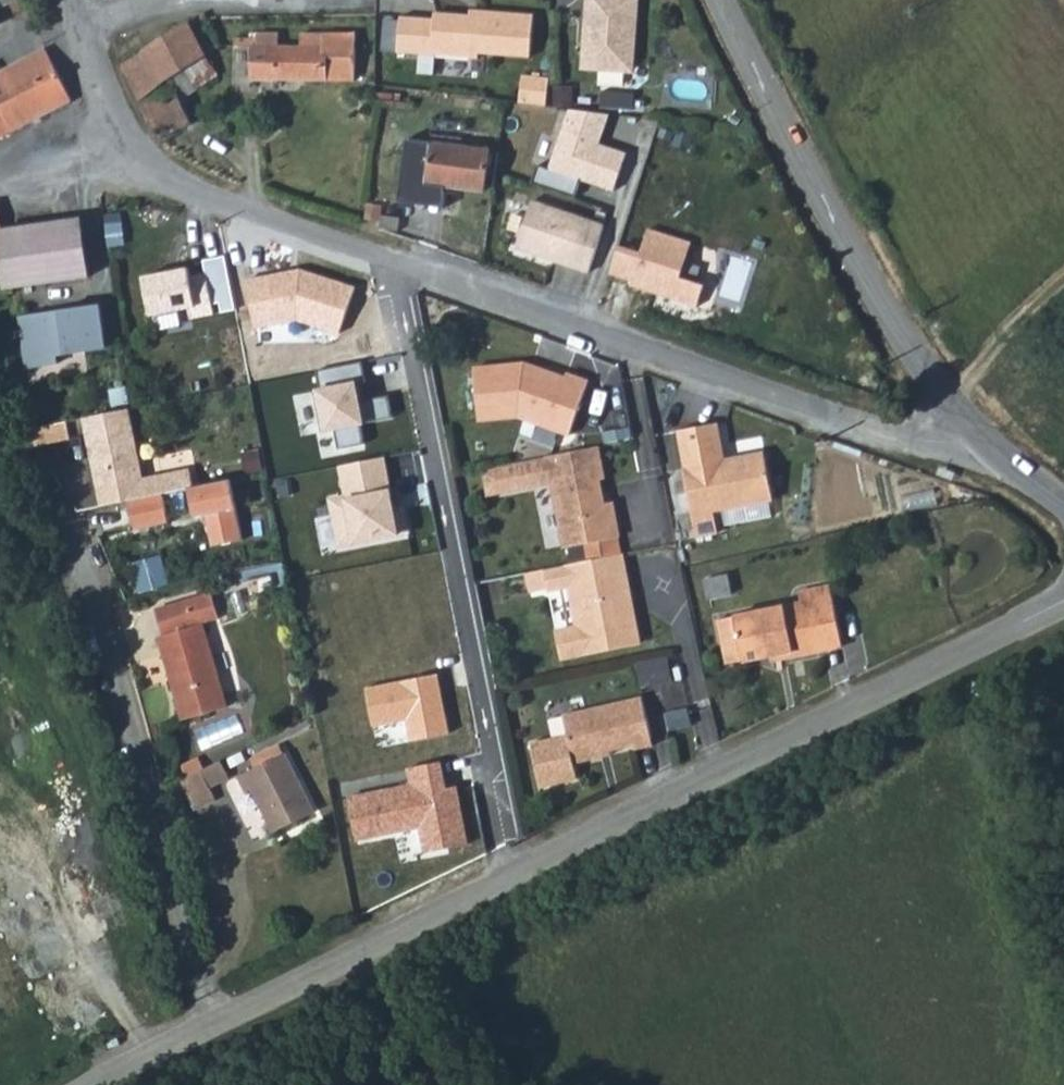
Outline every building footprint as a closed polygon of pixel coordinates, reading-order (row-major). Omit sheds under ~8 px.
[(6,8),(13,18),(25,13),(20,1),(19,0),(0,0),(0,11),(6,8)] [(623,0),(585,0),(582,42),(585,42),(583,74),(621,77),(629,70),(634,1),(623,0)] [(394,22),(391,57),(472,64),(472,58),(524,62),(527,20),(475,16),(474,21),(428,18),(428,24),(394,22)] [(200,22),(186,30),(204,58),(218,49),(200,22)] [(178,75),(204,58),(186,30),(184,28),(131,63),(121,69),(138,101),(168,82),(178,75)] [(302,35),(277,34),(276,48),(276,80),(301,81),(302,49),(302,35)] [(302,49),(301,81),(352,82),(354,37),(322,35),(321,50),(302,49)] [(276,48),(248,48),(251,79),(276,80),(276,48)] [(20,63),(22,66),(26,74),(35,69),(39,78),(21,86),(17,79),(8,83),(10,87),(0,92),(0,141),(70,105),(44,51),(20,63)] [(188,91),(213,76),(204,58),(178,75),(188,91)] [(4,75),(8,83),(17,79),(21,86),(39,78),(35,69),(26,74),(22,66),(4,75)] [(10,87),(8,83),(4,75),(0,77),(0,92),(10,87)] [(525,103),(554,106),(556,77),(528,75),(525,103)] [(607,89),(607,109),(642,110),(642,90),(607,89)] [(159,141),(192,128),(175,95),(140,106),(159,141)] [(633,152),(607,144),(614,118),(574,106),(555,172),(622,191),(633,152)] [(478,190),(481,152),(427,147),(424,184),(478,190)] [(521,249),(595,275),(613,223),(539,198),(521,249)] [(0,242),(2,250),(40,243),(33,203),(0,210),(0,242)] [(689,277),(699,241),(652,228),(646,250),(624,244),(615,280),(706,305),(712,283),(689,277)] [(211,266),(149,276),(156,315),(196,309),(198,317),(242,310),(233,255),(210,259),(211,266)] [(25,316),(32,365),(116,352),(109,303),(25,316)] [(516,374),(466,378),(469,429),(508,427),(560,446),(580,394),(558,385),(556,390),(516,374)] [(118,405),(72,414),(86,486),(132,477),(118,405)] [(702,426),(665,430),(672,470),(668,470),(675,518),(756,506),(749,458),(708,463),(702,426)] [(587,458),(536,467),(553,558),(608,547),(602,514),(593,516),(588,490),(593,489),(587,458)] [(222,479),(180,487),(186,516),(196,514),(203,545),(234,539),(222,479)] [(154,492),(119,499),(125,528),(159,522),(154,492)] [(146,593),(174,585),(166,556),(137,563),(146,593)] [(244,599),(294,583),(287,560),(236,576),(244,599)] [(610,567),(605,568),(609,593),(615,597),(610,567)] [(605,568),(532,581),(536,601),(556,598),(563,638),(543,641),(548,669),(626,655),(621,631),(616,632),(613,618),(618,612),(615,597),(609,593),(605,568)] [(710,576),(713,597),(736,594),(733,573),(710,576)] [(782,607),(714,619),(721,664),(750,659),(751,666),(821,653),(810,592),(780,597),(782,607)] [(556,598),(536,601),(543,641),(563,638),(556,598)] [(205,603),(209,628),(180,633),(173,633),(183,716),(229,711),(218,628),(236,626),(232,600),(205,603)] [(177,606),(180,633),(209,628),(205,603),(177,606)] [(645,688),(679,685),(677,658),(643,660),(645,688)] [(550,723),(559,772),(585,767),(585,763),(619,756),(620,760),(638,757),(629,708),(550,723)] [(305,815),(276,755),(229,779),(236,792),(242,789),(265,835),(305,815)] [(186,800),(222,783),(213,765),(177,782),(186,800)]
